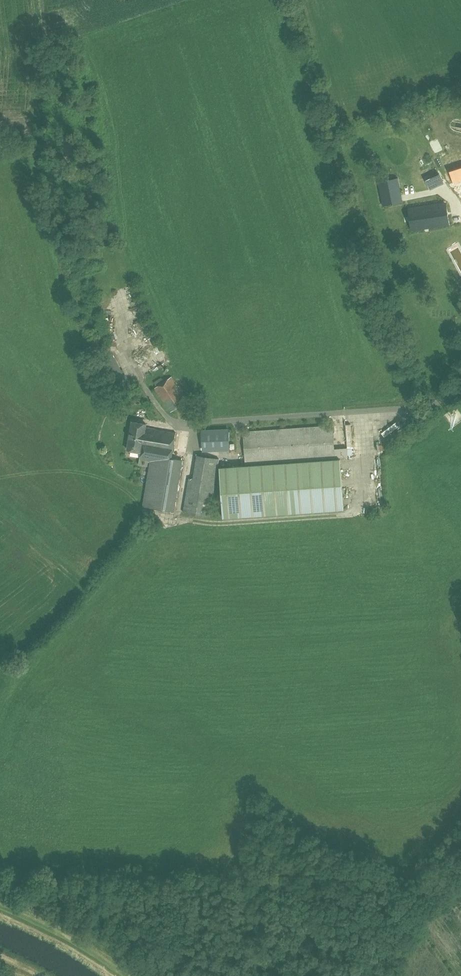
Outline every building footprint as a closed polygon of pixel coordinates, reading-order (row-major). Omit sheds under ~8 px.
[(450,170),(454,182),(460,180),(460,166),(450,170)] [(428,179),(426,180),(430,189),(444,183),(439,174),(437,175),(437,174),(428,178),(428,179)] [(398,178),(378,182),(383,206),(403,202),(398,178)] [(440,195),(412,211),(420,224),(434,216),(437,220),(451,212),(440,195)] [(172,412),(188,401),(172,377),(155,388),(172,412)] [(147,424),(132,422),(128,449),(141,452),(139,465),(148,466),(149,460),(151,460),(172,458),(176,433),(146,428),(147,424)] [(348,456),(347,448),(335,449),(333,425),(244,432),(246,463),(348,456)] [(210,516),(219,458),(198,455),(194,478),(189,478),(184,512),(210,516)] [(172,458),(151,460),(143,505),(174,511),(183,460),(172,458)] [(220,467),(223,518),(344,509),(341,459),(220,467)]
